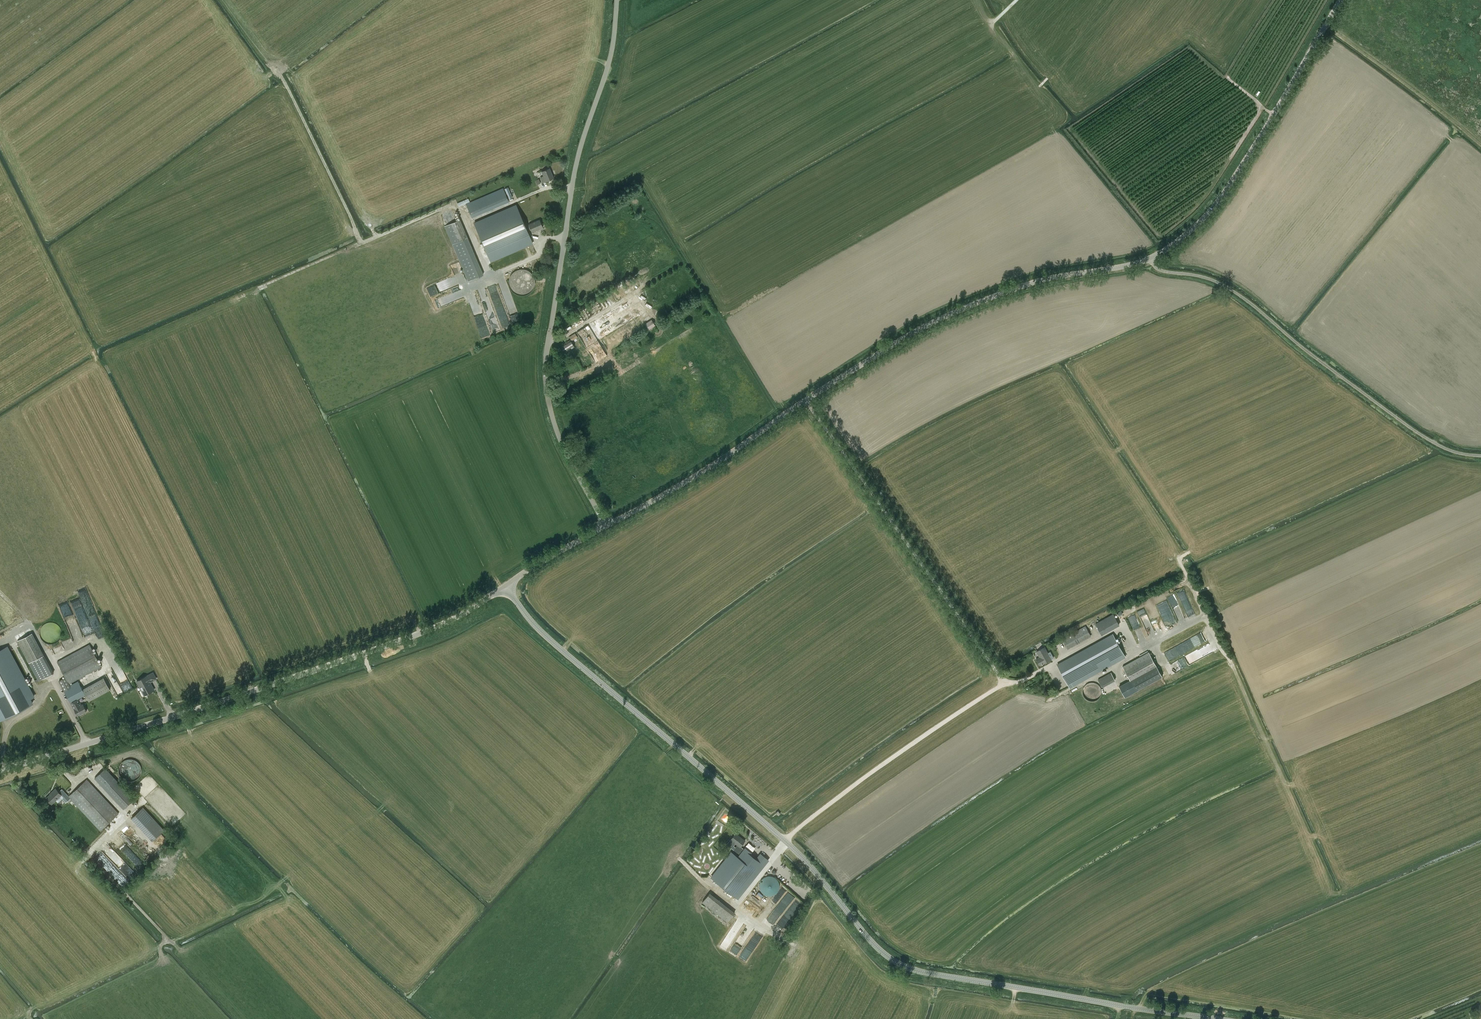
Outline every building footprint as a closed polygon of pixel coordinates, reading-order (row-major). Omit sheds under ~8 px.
[(542,172),(544,176),(540,177),(543,182),(554,178),(550,168),(542,172)] [(472,217),(509,201),(503,188),(470,202),(468,198),(457,203),(459,207),(466,204),(472,217)] [(460,220),(446,225),(461,264),(461,258),(462,258),(459,258),(465,255),(464,252),(465,252),(468,251),(468,252),(468,279),(469,280),(470,280),(484,275),(469,236),(468,236),(461,220),(460,220)] [(525,227),(526,230),(527,230),(528,231),(531,230),(532,232),(543,228),(539,220),(528,224),(529,225),(525,227)] [(516,270),(515,293),(533,293),(534,270),(516,270)] [(619,299),(641,287),(637,279),(615,291),(619,299)] [(427,287),(430,296),(437,294),(434,285),(427,287)] [(504,323),(508,322),(498,288),(494,285),(485,287),(488,296),(484,297),(487,300),(485,301),(483,302),(481,302),(484,306),(487,305),(489,307),(487,308),(491,314),(493,312),(495,318),(496,319),(494,321),(496,324),(492,327),(498,325),(504,323)] [(446,304),(445,300),(443,301),(442,298),(436,300),(438,307),(446,304)] [(584,321),(609,306),(605,299),(580,315),(584,321)] [(606,335),(638,317),(629,300),(590,322),(594,328),(597,327),(600,333),(604,331),(606,335)] [(646,300),(637,306),(642,314),(651,308),(646,300)] [(514,304),(507,306),(511,318),(518,315),(514,304)] [(644,322),(650,329),(656,324),(650,317),(644,322)] [(590,324),(578,331),(596,362),(608,355),(590,324)] [(565,351),(576,346),(577,348),(582,346),(576,333),(570,335),(571,339),(561,344),(565,351)] [(653,356),(647,360),(653,370),(659,366),(655,360),(667,353),(662,345),(651,353),(653,356)] [(92,602),(86,587),(78,590),(84,605),(92,602)] [(60,604),(71,636),(79,633),(69,601),(60,604)] [(1158,604),(1162,616),(1171,613),(1167,601),(1158,604)] [(1140,618),(1139,618),(1147,636),(1155,633),(1145,608),(1137,611),(1140,618)] [(1114,614),(1095,623),(1102,635),(1120,625),(1114,614)] [(1068,649),(1091,636),(1086,626),(1062,638),(1068,649)] [(18,640),(39,681),(54,673),(33,633),(18,640)] [(1096,644),(1058,665),(1070,687),(1108,666),(1125,656),(1113,634),(1096,644)] [(52,647),(55,654),(64,649),(61,642),(52,647)] [(82,705),(79,699),(86,695),(89,701),(111,689),(105,678),(83,689),(79,681),(73,684),(72,683),(102,666),(90,644),(57,662),(65,677),(59,681),(64,691),(65,691),(75,709),(82,705)] [(1048,653),(1045,647),(1036,651),(1040,657),(1036,658),(1040,665),(1051,659),(1050,656),(1053,655),(1050,651),(1048,653)] [(8,648),(4,650),(3,649),(0,650),(0,718),(1,720),(32,704),(30,699),(34,697),(8,648)] [(1125,697),(1163,677),(1149,652),(1123,666),(1130,680),(1119,686),(1125,697)] [(118,695),(132,686),(118,663),(112,667),(120,680),(124,677),(127,682),(124,683),(125,685),(121,687),(116,678),(111,681),(118,695)] [(1098,680),(1102,687),(1115,680),(1111,672),(1098,680)] [(138,681),(143,689),(142,690),(145,695),(147,693),(154,690),(151,684),(151,685),(149,682),(156,678),(153,673),(147,676),(137,681),(138,681)] [(1099,692),(1099,690),(1099,688),(1099,686),(1098,685),(1097,684),(1095,682),(1094,682),(1093,681),(1091,681),(1089,681),(1087,682),(1086,682),(1084,684),(1083,685),(1082,686),(1082,688),(1081,690),(1081,691),(1082,693),(1083,695),(1084,696),(1085,697),(1086,698),(1088,699),(1090,699),(1091,699),(1094,698),(1095,698),(1097,696),(1098,695),(1099,694),(1099,692)] [(83,704),(82,705),(75,709),(78,715),(87,711),(83,704)] [(143,777),(138,758),(121,763),(126,782),(143,777)] [(95,778),(124,809),(134,799),(105,768),(95,778)] [(87,779),(69,796),(65,791),(61,794),(56,788),(51,792),(52,793),(46,798),(52,804),(56,800),(58,803),(63,799),(66,803),(70,798),(100,831),(119,813),(87,779)] [(153,840),(164,830),(143,807),(132,818),(153,840)] [(745,841),(735,833),(729,841),(733,845),(735,843),(737,845),(734,849),(740,854),(744,849),(740,846),(745,841)] [(756,859),(744,849),(740,854),(737,857),(731,852),(712,877),(738,898),(768,861),(760,854),(756,859)] [(767,876),(764,877),(762,879),(761,881),(760,883),(759,886),(760,888),(761,891),(762,893),(764,894),(767,896),(770,896),(772,895),(774,894),(777,893),(778,891),(779,888),(780,886),(779,883),(778,881),(777,879),(775,877),(772,876),(770,876),(767,876)] [(703,903),(730,922),(736,912),(710,894),(703,903)] [(751,933),(753,930),(745,924),(742,927),(744,929),(745,928),(751,933)]
